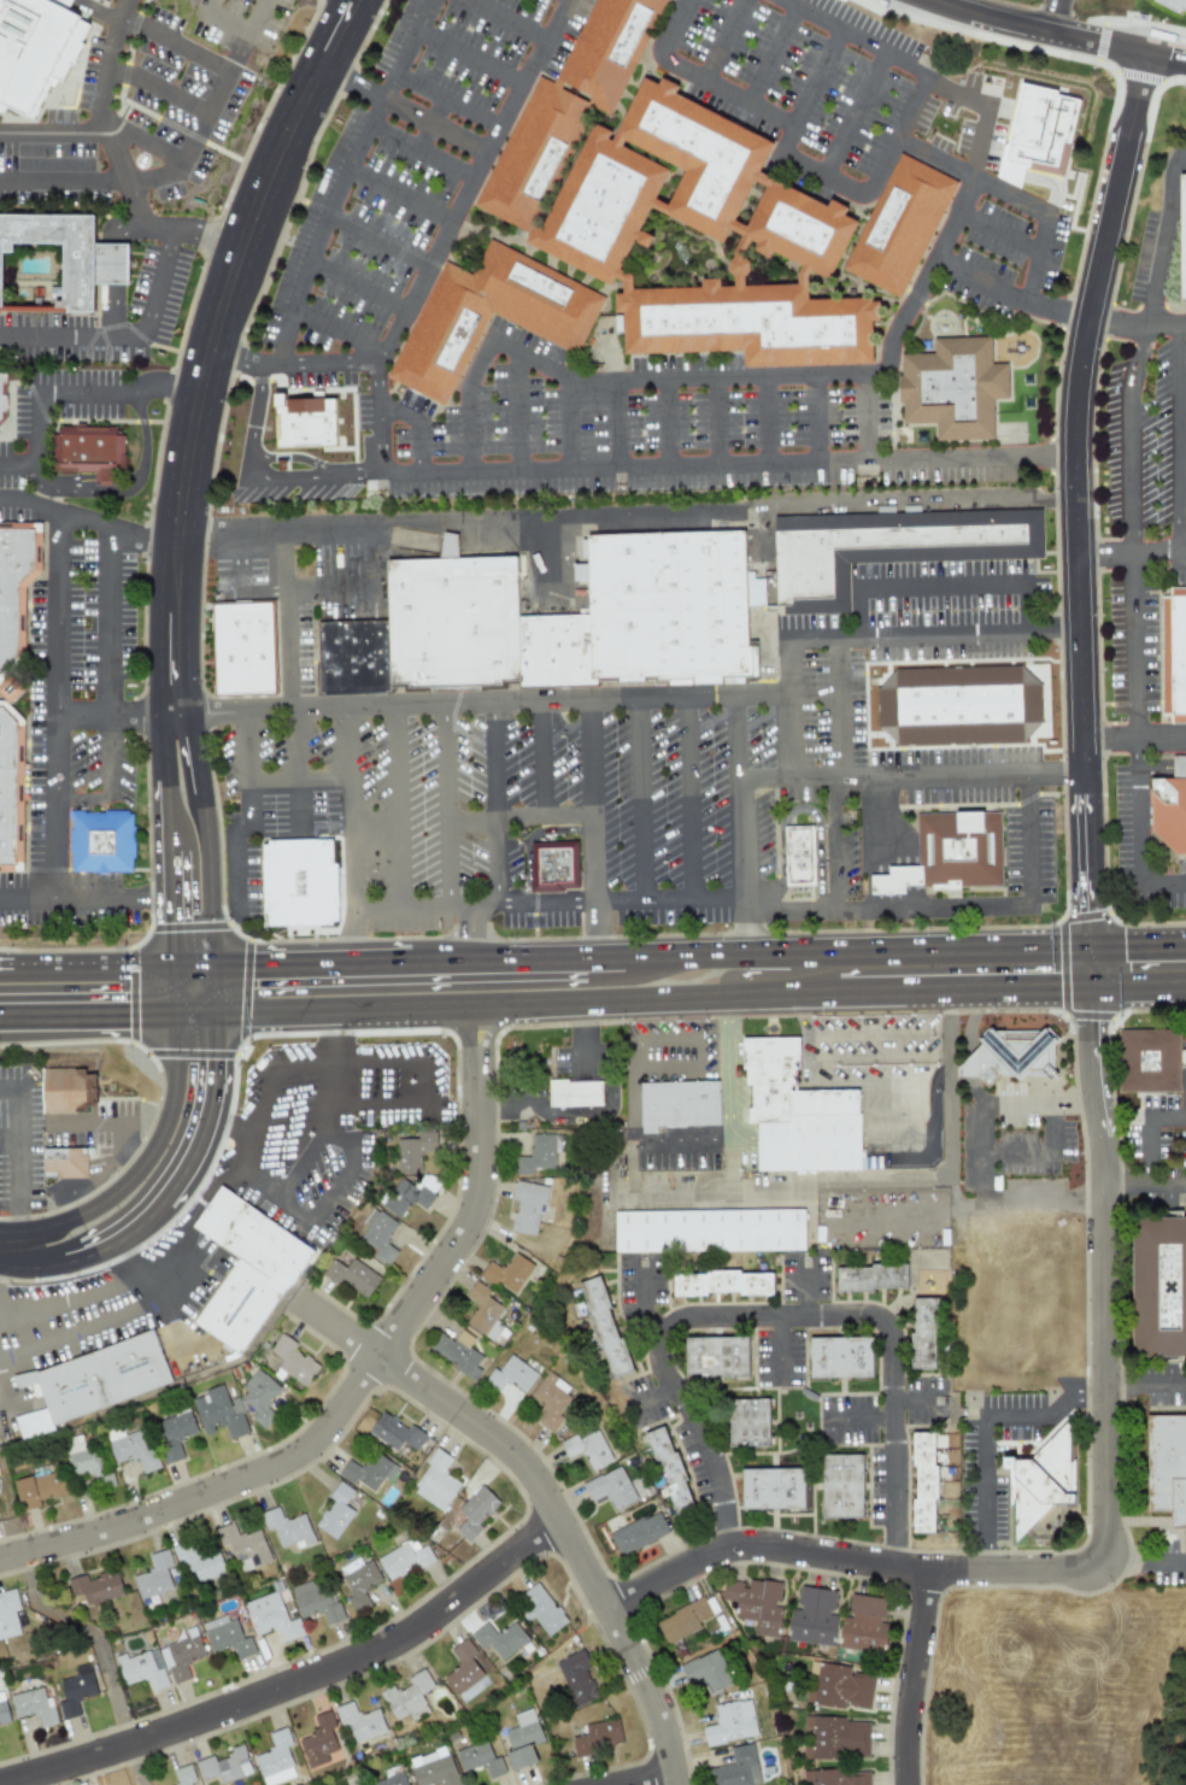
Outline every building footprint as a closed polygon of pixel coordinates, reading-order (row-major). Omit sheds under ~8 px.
[(34,119),(49,78),(64,83),(88,21),(66,13),(71,0),(0,0),(0,106),(34,119)] [(568,83),(610,0),(652,0),(659,4),(607,104),(568,83)] [(1185,14),(1185,0),(1155,0),(1185,14)] [(1000,182),(1019,186),(1022,169),(1064,176),(1077,96),(1016,85),(1000,182)] [(495,192),(547,92),(587,113),(536,212),(495,192)] [(650,101),(752,154),(711,234),(667,210),(687,169),(630,140),(650,101)] [(550,239),(595,149),(653,180),(607,269),(550,239)] [(953,178),(891,300),(851,278),(912,158),(953,178)] [(1178,172),(1185,172),(1185,300),(1179,300),(1178,172)] [(748,236),(769,196),(842,235),(822,275),(748,236)] [(12,312),(0,312),(0,222),(106,223),(106,249),(137,249),(137,287),(105,288),(105,317),(78,317),(78,251),(24,249),(24,257),(12,258),(12,312)] [(568,350),(498,313),(503,304),(478,292),(495,258),(589,307),(568,350)] [(434,399),(393,378),(445,278),(485,299),(434,399)] [(726,354),(632,354),(632,309),(726,309),(726,354)] [(867,324),(867,364),(758,364),(758,310),(802,310),(802,324),(867,324)] [(935,351),(937,337),(997,337),(996,436),(935,435),(935,418),(900,418),(900,351),(935,351)] [(12,422),(12,380),(0,380),(0,432),(12,422)] [(333,398),(285,399),(285,394),(274,394),(275,448),(334,447),(333,398)] [(64,433),(129,433),(129,474),(64,472),(64,433)] [(744,606),(742,569),(775,569),(774,512),(1039,505),(1040,557),(845,563),(846,604),(744,606)] [(31,662),(0,693),(0,529),(47,528),(47,576),(30,591),(31,662)] [(742,569),(744,606),(745,674),(588,677),(587,615),(586,535),(741,532),(742,569)] [(384,562),(440,559),(444,534),(458,535),(459,558),(517,557),(518,616),(519,679),(521,683),(387,686),(386,620),(384,562)] [(1170,597),(1185,596),(1185,715),(1170,715),(1170,597)] [(219,610),(222,701),(282,700),(280,606),(219,610)] [(588,677),(519,679),(518,616),(587,615),(588,677)] [(387,686),(388,692),(318,693),(317,622),(386,620),(387,686)] [(876,687),(892,670),(1018,665),(1040,683),(1040,721),(1022,742),(896,745),(877,728),(876,687)] [(28,874),(0,874),(0,707),(11,707),(31,726),(28,874)] [(1184,778),(1185,756),(1172,756),(1171,778),(1184,778)] [(1151,781),(1185,779),(1185,856),(1175,856),(1151,830),(1151,781)] [(917,814),(998,812),(999,879),(918,880),(917,814)] [(77,818),(139,818),(139,875),(78,875),(77,818)] [(814,886),(783,886),(782,827),(812,827),(814,886)] [(532,841),(577,840),(580,888),(564,888),(564,892),(533,893),(532,841)] [(270,850),(275,933),(345,928),(341,847),(270,850)] [(996,1078),(1020,1077),(1024,1073),(1039,1072),(1045,1078),(1050,1078),(1049,1048),(1057,1039),(1044,1028),(1041,1031),(995,1033),(987,1025),(987,1038),(977,1038),(978,1045),(956,1069),(956,1078),(975,1077),(986,1088),(996,1078)] [(1122,1032),(1185,1032),(1184,1092),(1121,1092),(1122,1032)] [(42,1112),(96,1111),(95,1074),(85,1074),(85,1068),(41,1069),(42,1112)] [(639,1078),(717,1079),(716,1126),(638,1125),(639,1078)] [(601,1081),(548,1082),(548,1107),(602,1107),(601,1081)] [(865,1172),(792,1170),(792,1120),(793,1091),(865,1092),(865,1172)] [(792,1170),(759,1170),(759,1120),(792,1120),(792,1170)] [(395,1139),(396,1173),(420,1173),(419,1154),(436,1154),(435,1132),(417,1132),(417,1139),(395,1139)] [(515,1174),(533,1174),(533,1168),(553,1168),(554,1134),(529,1134),(529,1157),(515,1156),(515,1174)] [(42,1149),(42,1179),(86,1178),(85,1148),(42,1149)] [(423,1209),(440,1184),(423,1173),(413,1186),(400,1177),(381,1206),(400,1219),(411,1201),(423,1209)] [(511,1200),(515,1200),(511,1232),(538,1235),(545,1185),(513,1181),(511,1200)] [(193,1325),(242,1356),(311,1246),(217,1187),(190,1228),(235,1256),(193,1325)] [(398,1224),(373,1208),(362,1224),(367,1227),(359,1239),(376,1251),(372,1257),(388,1267),(398,1251),(386,1243),(398,1224)] [(612,1211),(613,1252),(804,1250),(803,1209),(612,1211)] [(1139,1219),(1185,1219),(1185,1360),(1138,1360),(1139,1219)] [(480,1276),(516,1296),(533,1263),(512,1252),(504,1269),(487,1261),(480,1276)] [(323,1272),(364,1301),(380,1278),(352,1259),(345,1268),(332,1260),(323,1272)] [(839,1269),(874,1269),(874,1266),(909,1266),(909,1290),(875,1290),(875,1292),(839,1292),(839,1269)] [(675,1297),(675,1275),(774,1274),(774,1296),(675,1297)] [(613,1378),(603,1349),(600,1350),(588,1317),(592,1316),(580,1286),(601,1278),(612,1308),(610,1309),(621,1339),(623,1338),(634,1370),(613,1378)] [(464,1296),(477,1304),(465,1323),(485,1335),(505,1303),(472,1284),(464,1296)] [(938,1370),(915,1370),(915,1334),(918,1334),(917,1300),(941,1300),(941,1334),(938,1334),(938,1370)] [(474,1338),(459,1329),(452,1341),(436,1332),(427,1351),(475,1379),(480,1369),(476,1367),(482,1356),(468,1347),(474,1338)] [(170,1386),(154,1332),(11,1376),(14,1388),(29,1384),(34,1397),(41,1394),(45,1408),(16,1416),(19,1429),(40,1423),(39,1416),(46,1414),(48,1423),(170,1386)] [(321,1363),(276,1337),(268,1351),(282,1358),(276,1368),(306,1386),(321,1363)] [(748,1378),(687,1378),(687,1339),(748,1338),(748,1378)] [(875,1379),(814,1379),(814,1340),(875,1339),(875,1379)] [(526,1392),(538,1372),(509,1355),(499,1372),(492,1367),(482,1384),(499,1393),(506,1381),(526,1392)] [(278,1413),(266,1402),(278,1388),(258,1369),(235,1394),(254,1413),(249,1417),(263,1429),(278,1413)] [(528,1398),(546,1410),(536,1423),(552,1433),(564,1417),(559,1414),(570,1399),(564,1394),(569,1386),(546,1370),(528,1398)] [(202,1437),(221,1431),(223,1440),(248,1433),(236,1397),(227,1399),(222,1386),(190,1397),(202,1437)] [(771,1401),(773,1446),(733,1446),(733,1401),(771,1401)] [(395,1451),(401,1441),(415,1450),(423,1438),(382,1409),(366,1431),(395,1451)] [(184,1457),(178,1440),(196,1434),(188,1410),(153,1422),(168,1463),(184,1457)] [(1149,1417),(1185,1418),(1185,1529),(1170,1529),(1170,1513),(1147,1513),(1149,1417)] [(1053,1532),(1023,1532),(1011,1543),(1012,1461),(1032,1461),(1071,1419),(1071,1509),(1081,1519),(1062,1540),(1053,1532)] [(115,1464),(135,1456),(142,1474),(157,1468),(142,1428),(123,1434),(121,1428),(104,1434),(115,1464)] [(576,1433),(558,1443),(568,1460),(581,1452),(592,1470),(612,1460),(595,1428),(579,1438),(576,1433)] [(647,1435),(665,1428),(675,1455),(679,1455),(688,1481),(687,1482),(697,1508),(677,1514),(668,1489),(670,1486),(659,1461),(657,1461),(647,1435)] [(70,1478),(92,1473),(95,1489),(113,1484),(108,1463),(100,1464),(96,1446),(83,1450),(81,1435),(61,1439),(70,1478)] [(916,1435),(938,1435),(938,1469),(941,1469),(941,1502),(937,1502),(937,1536),(916,1536),(916,1502),(920,1502),(920,1468),(916,1468),(916,1435)] [(410,1490),(441,1510),(459,1484),(442,1473),(451,1458),(436,1449),(410,1490)] [(339,1474),(374,1492),(381,1476),(389,1481),(398,1466),(371,1452),(363,1468),(347,1460),(339,1474)] [(865,1519),(826,1519),(826,1458),(864,1458),(865,1519)] [(636,1499),(618,1464),(581,1485),(591,1502),(604,1495),(613,1511),(636,1499)] [(808,1511),(745,1511),(745,1472),(808,1472),(808,1511)] [(15,1479),(18,1510),(40,1508),(39,1500),(66,1497),(63,1473),(15,1479)] [(315,1526),(334,1539),(353,1511),(344,1505),(353,1491),(339,1481),(328,1497),(331,1501),(315,1526)] [(454,1529),(468,1543),(481,1528),(477,1525),(499,1502),(480,1485),(457,1509),(465,1517),(454,1529)] [(295,1550),(315,1544),(304,1513),(283,1520),(278,1507),(259,1513),(265,1531),(272,1528),(280,1548),(293,1543),(295,1550)] [(607,1533),(618,1556),(668,1534),(658,1511),(607,1533)] [(260,1528),(236,1536),(233,1522),(216,1527),(221,1548),(229,1545),(237,1572),(270,1562),(260,1528)] [(388,1580),(412,1567),(415,1572),(434,1561),(425,1544),(418,1549),(412,1538),(376,1557),(388,1580)] [(216,1548),(195,1555),(189,1540),(174,1546),(189,1586),(225,1573),(216,1548)] [(175,1574),(166,1549),(148,1555),(153,1569),(131,1575),(140,1599),(172,1587),(169,1576),(175,1574)] [(337,1567),(351,1596),(346,1597),(353,1613),(370,1605),(363,1591),(382,1583),(371,1560),(362,1564),(358,1557),(337,1567)] [(66,1579),(71,1597),(82,1595),(83,1604),(122,1596),(116,1570),(87,1578),(86,1574),(66,1579)] [(325,1625),(340,1620),(327,1575),(289,1586),(299,1619),(321,1613),(325,1625)] [(781,1583),(746,1579),(745,1583),(723,1580),(721,1601),(735,1602),(733,1619),(755,1621),(752,1634),(777,1638),(781,1609),(773,1608),(774,1599),(779,1599),(781,1583)] [(545,1638),(566,1622),(536,1581),(518,1596),(527,1608),(524,1610),(545,1638)] [(834,1591),(799,1586),(797,1610),(791,1609),(787,1640),(833,1645),(835,1615),(832,1615),(834,1591)] [(19,1634),(14,1610),(19,1609),(14,1589),(0,1592),(0,1639),(19,1634)] [(243,1603),(256,1636),(276,1628),(282,1643),(303,1634),(296,1617),(287,1621),(276,1591),(243,1603)] [(886,1598),(851,1593),(846,1617),(841,1616),(836,1648),(882,1655),(887,1623),(881,1622),(886,1598)] [(699,1628),(697,1622),(711,1615),(703,1597),(654,1620),(665,1644),(699,1628)] [(201,1625),(211,1652),(231,1646),(236,1660),(256,1654),(249,1636),(241,1639),(234,1614),(201,1625)] [(528,1642),(515,1621),(495,1634),(487,1622),(470,1633),(480,1650),(489,1644),(499,1660),(528,1642)] [(158,1648),(171,1685),(189,1678),(183,1662),(205,1655),(194,1626),(183,1630),(186,1638),(158,1648)] [(123,1685),(146,1679),(149,1691),(168,1686),(157,1649),(124,1658),(123,1654),(115,1656),(123,1685)] [(679,1666),(686,1684),(701,1677),(709,1693),(732,1684),(717,1649),(679,1666)] [(553,1662),(574,1708),(600,1697),(580,1650),(553,1662)] [(869,1710),(873,1675),(849,1673),(849,1666),(809,1662),(805,1704),(869,1710)] [(58,1680),(63,1701),(58,1702),(61,1720),(80,1715),(76,1697),(95,1693),(89,1663),(72,1667),(75,1677),(58,1680)] [(394,1720),(407,1713),(412,1720),(429,1711),(421,1695),(434,1687),(423,1668),(406,1678),(410,1685),(397,1692),(393,1684),(378,1692),(394,1720)] [(57,1725),(51,1697),(43,1698),(42,1689),(10,1695),(13,1718),(36,1714),(39,1727),(57,1725)] [(10,1722),(2,1692),(0,1693),(0,1724),(10,1722)] [(706,1744),(756,1736),(750,1698),(712,1704),(716,1726),(704,1728),(706,1744)] [(378,1708),(356,1715),(352,1701),(334,1707),(340,1726),(347,1724),(353,1742),(386,1732),(378,1708)] [(512,1714),(516,1726),(503,1731),(510,1751),(505,1752),(510,1771),(536,1762),(530,1745),(542,1742),(532,1708),(512,1714)] [(312,1716),(318,1731),(298,1738),(307,1768),(330,1761),(328,1754),(337,1750),(329,1728),(334,1727),(329,1710),(312,1716)] [(622,1745),(616,1718),(583,1725),(586,1734),(570,1738),(574,1755),(622,1745)] [(802,1757),(867,1760),(868,1720),(803,1718),(803,1728),(812,1728),(811,1746),(802,1746),(802,1757)] [(264,1784),(271,1784),(296,1775),(286,1748),(292,1744),(284,1727),(268,1734),(274,1748),(253,1756),(264,1784)] [(453,1751),(462,1773),(483,1765),(488,1779),(505,1773),(498,1755),(492,1757),(485,1738),(453,1751)] [(752,1744),(729,1746),(732,1763),(709,1767),(711,1784),(759,1784),(752,1744)] [(219,1784),(252,1773),(243,1746),(195,1763),(201,1781),(217,1775),(219,1784)] [(439,1781),(440,1784),(459,1784),(447,1746),(407,1758),(416,1784),(428,1784),(439,1781)] [(189,1783),(195,1781),(189,1765),(172,1769),(177,1784),(190,1784),(189,1783)] [(868,1769),(802,1771),(803,1784),(810,1784),(868,1784),(868,1769)] [(404,1772),(370,1781),(371,1784),(407,1784),(404,1772)]
